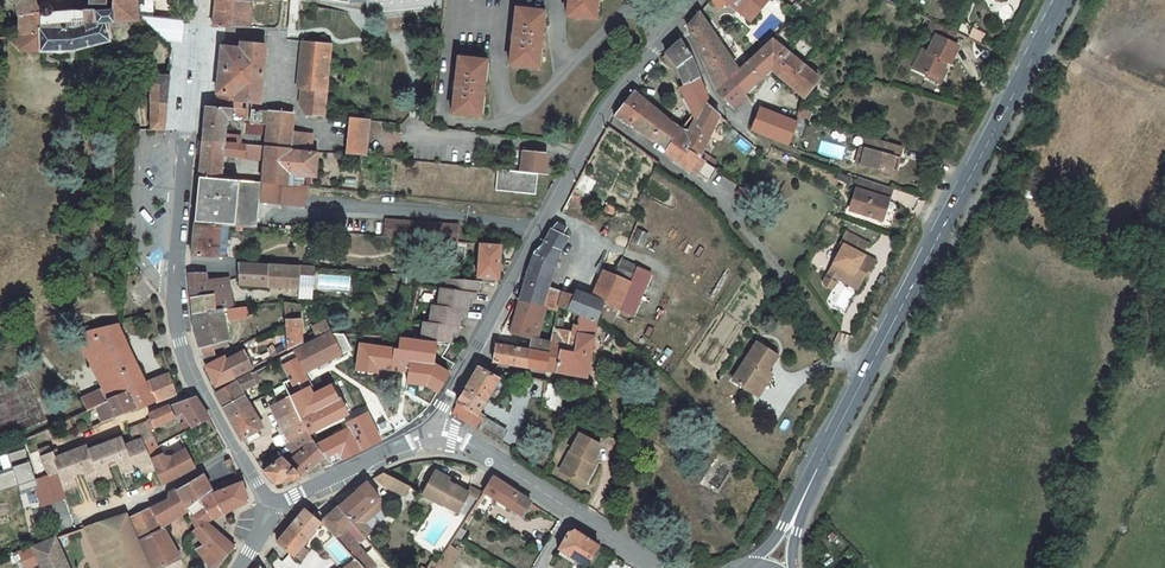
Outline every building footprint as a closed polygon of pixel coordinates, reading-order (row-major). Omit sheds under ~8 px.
[(89,12),(83,12),(74,12),(59,13),(58,30),(40,29),(40,35),(20,37),(11,37),(6,37),(19,51),(40,52),(44,52),(51,52),(70,52),(72,51),(110,41),(107,31),(104,23),(109,23),(138,20),(138,19),(137,0),(112,0),(112,1),(112,10),(89,12)] [(19,16),(20,17),(20,28),(20,37),(40,35),(40,29),(39,16),(51,14),(52,12),(52,9),(52,8),(50,6),(48,5),(46,5),(43,6),(41,7),(40,0),(16,0),(19,16)] [(89,4),(89,12),(112,10),(112,1),(112,0),(90,0),(89,4)] [(213,27),(249,28),(251,0),(215,0),(213,27)] [(348,3),(348,2),(366,3),(367,14),(433,7),(432,0),(331,0),(348,3)] [(567,16),(595,19),(597,0),(568,0),(567,16)] [(751,21),(769,0),(725,0),(751,21)] [(512,40),(509,65),(537,68),(544,12),(516,9),(513,33),(512,40)] [(39,16),(40,29),(58,30),(59,13),(51,14),(39,16)] [(700,13),(688,26),(716,88),(737,69),(700,13)] [(943,25),(937,36),(952,43),(957,32),(953,30),(943,25)] [(11,37),(20,37),(20,28),(10,28),(11,37)] [(922,49),(913,68),(926,75),(927,75),(928,72),(937,77),(941,67),(944,60),(950,63),(958,46),(952,43),(937,36),(936,35),(928,52),(922,49)] [(772,39),(759,52),(773,64),(777,68),(790,78),(802,64),(772,39)] [(680,40),(666,53),(677,67),(684,85),(680,87),(693,113),(695,118),(695,119),(706,102),(708,99),(691,57),(680,40)] [(260,103),(266,46),(225,42),(223,41),(223,47),(221,47),(217,93),(218,93),(236,95),(235,100),(241,101),(260,103)] [(333,44),(302,41),(297,89),(301,89),(300,106),(306,116),(325,117),(333,44)] [(759,52),(729,79),(746,96),(749,93),(746,90),(773,64),(759,52)] [(454,89),(452,114),(480,117),(486,61),(458,57),(455,82),(454,89)] [(802,64),(790,78),(807,93),(819,79),(802,64)] [(941,67),(937,77),(928,72),(927,75),(926,75),(925,76),(940,83),(946,70),(941,67)] [(777,68),(774,71),(786,82),(790,78),(777,68)] [(165,130),(169,76),(150,76),(151,130),(165,130)] [(790,78),(786,82),(804,97),(807,93),(790,78)] [(729,79),(717,90),(731,104),(734,107),(746,97),(746,96),(729,79)] [(634,90),(614,115),(667,149),(665,153),(690,170),(692,169),(709,180),(717,169),(705,161),(698,157),(699,156),(689,151),(687,149),(689,144),(690,141),(677,135),(681,129),(680,129),(669,122),(634,90)] [(236,95),(218,93),(217,106),(241,108),(241,101),(235,100),(236,95)] [(719,115),(706,102),(695,119),(695,118),(688,129),(682,130),(681,129),(677,135),(690,141),(689,144),(687,149),(689,151),(699,156),(702,150),(719,115)] [(205,106),(204,124),(226,126),(226,116),(245,118),(246,109),(241,108),(217,106),(217,107),(205,106)] [(759,109),(751,130),(770,137),(778,115),(760,108),(759,109)] [(801,109),(799,108),(797,117),(799,117),(809,121),(809,120),(812,112),(801,109)] [(251,109),(250,123),(267,125),(267,130),(292,132),(294,114),(293,113),(269,111),(251,109)] [(797,123),(778,115),(770,137),(788,145),(797,123)] [(806,121),(799,118),(794,133),(801,136),(806,121)] [(368,121),(349,119),(348,137),(346,153),(365,155),(368,121)] [(204,124),(202,141),(240,144),(240,136),(225,135),(226,126),(204,124)] [(267,130),(265,147),(290,150),(292,132),(267,130)] [(292,132),(290,150),(311,151),(313,134),(292,132)] [(740,135),(733,145),(749,154),(753,148),(754,146),(740,135)] [(903,147),(866,136),(863,148),(865,149),(861,164),(881,170),(880,171),(891,174),(892,169),(894,163),(892,162),(893,157),(899,159),(903,147)] [(240,144),(202,141),(199,177),(221,178),(223,155),(264,159),(262,182),(303,185),(304,176),(316,177),(318,152),(311,151),(290,150),(265,147),(246,145),(240,144)] [(863,148),(860,147),(856,162),(861,164),(865,149),(863,148)] [(523,150),(521,172),(538,173),(545,174),(547,152),(523,150)] [(497,170),(495,191),(536,195),(538,173),(521,172),(509,171),(497,170)] [(199,177),(195,222),(229,225),(236,226),(242,226),(257,227),(259,201),(305,206),(307,185),(303,185),(262,182),(239,180),(221,178),(199,177)] [(850,210),(882,220),(882,219),(886,209),(889,200),(892,188),(860,177),(856,189),(850,210)] [(739,186),(736,193),(741,196),(745,189),(739,186)] [(607,205),(604,212),(612,215),(615,208),(616,207),(608,203),(607,205)] [(886,209),(882,219),(891,222),(895,212),(886,209)] [(458,225),(386,220),(385,236),(457,242),(458,225)] [(229,225),(195,222),(191,255),(218,257),(226,258),(229,225)] [(560,250),(569,236),(563,234),(567,228),(556,222),(554,226),(551,229),(543,246),(542,246),(535,252),(530,263),(526,278),(521,293),(519,301),(546,308),(545,308),(553,310),(557,311),(559,306),(580,314),(597,320),(604,302),(592,296),(576,290),(574,295),(548,287),(550,280),(552,280),(552,279),(551,278),(545,277),(550,260),(555,262),(556,262),(560,250)] [(839,252),(830,269),(860,285),(865,275),(867,271),(870,272),(876,261),(862,254),(867,243),(846,232),(836,251),(839,252)] [(466,243),(457,242),(456,257),(465,258),(466,243)] [(500,245),(480,244),(478,277),(498,279),(500,245)] [(621,259),(615,275),(630,281),(635,271),(637,265),(623,260),(621,259)] [(550,260),(545,277),(551,278),(555,262),(550,260)] [(299,267),(238,264),(239,277),(240,284),(298,288),(298,286),(313,287),(314,267),(299,266),(299,267)] [(830,269),(828,273),(858,289),(860,285),(830,269)] [(603,270),(592,296),(604,302),(619,308),(619,307),(630,281),(615,275),(603,270)] [(630,281),(619,307),(630,311),(646,276),(635,271),(630,281)] [(189,274),(190,285),(192,285),(192,282),(207,281),(207,280),(206,273),(189,274)] [(207,281),(192,282),(192,285),(194,297),(212,295),(214,311),(222,309),(228,309),(232,308),(229,279),(228,278),(227,277),(212,279),(207,280),(207,281)] [(474,280),(448,278),(446,289),(469,292),(475,293),(475,292),(481,293),(483,281),(474,280)] [(424,321),(421,339),(437,341),(449,343),(452,326),(458,327),(458,326),(460,309),(466,310),(466,309),(469,292),(446,289),(440,287),(438,305),(432,304),(429,322),(424,321)] [(469,292),(466,309),(470,310),(472,300),(474,298),(475,293),(469,292)] [(191,298),(193,314),(214,311),(212,295),(194,297),(191,298)] [(546,308),(519,301),(510,332),(531,339),(529,350),(529,351),(548,355),(549,348),(548,347),(549,342),(537,339),(545,308),(546,308)] [(300,304),(284,302),(284,303),(286,324),(287,350),(302,343),(300,304)] [(619,308),(604,302),(597,320),(600,322),(610,329),(619,308)] [(232,308),(228,309),(229,319),(230,319),(230,320),(250,317),(249,307),(249,306),(232,308)] [(214,311),(193,314),(194,329),(224,323),(224,320),(222,309),(214,311)] [(460,309),(458,326),(462,326),(463,317),(466,315),(466,310),(460,309)] [(561,331),(553,329),(550,343),(549,348),(548,355),(547,370),(587,377),(597,320),(580,314),(578,326),(574,325),(573,333),(561,331)] [(229,319),(224,320),(224,323),(227,337),(233,336),(230,320),(230,319),(229,319)] [(298,358),(305,372),(351,349),(342,334),(331,332),(325,319),(313,325),(316,334),(318,338),(294,350),(298,358)] [(554,326),(553,329),(561,331),(563,320),(555,319),(554,326)] [(224,323),(194,329),(200,347),(212,344),(212,345),(214,348),(227,345),(226,341),(228,340),(227,337),(224,323)] [(124,392),(126,396),(130,393),(137,407),(138,409),(155,401),(146,382),(143,378),(139,380),(137,376),(141,374),(136,364),(131,366),(125,352),(129,349),(124,338),(120,340),(118,336),(122,334),(118,325),(113,327),(105,330),(100,333),(98,329),(75,335),(92,367),(108,361),(119,382),(112,386),(117,395),(117,396),(124,392)] [(452,326),(449,343),(450,343),(453,343),(455,334),(457,331),(458,327),(452,326)] [(360,343),(356,370),(378,373),(379,368),(409,372),(408,383),(426,385),(437,392),(450,372),(434,364),(437,341),(421,339),(401,338),(400,349),(360,343)] [(625,340),(623,343),(631,349),(633,346),(625,339),(625,340)] [(496,344),(493,362),(528,368),(547,370),(548,355),(529,351),(529,350),(515,348),(510,347),(511,344),(496,342),(496,344)] [(757,343),(732,380),(753,393),(761,381),(777,356),(757,343)] [(212,344),(200,347),(203,357),(215,353),(214,348),(212,345),(212,344)] [(452,346),(446,356),(452,360),(459,350),(452,346)] [(272,348),(267,350),(272,358),(277,355),(273,347),(272,347),(272,348)] [(136,364),(129,349),(125,352),(131,366),(136,364)] [(225,360),(225,361),(232,377),(253,367),(257,365),(255,360),(252,361),(250,363),(244,350),(225,360)] [(203,368),(213,388),(216,386),(232,377),(225,361),(225,360),(224,358),(206,366),(203,368)] [(305,372),(298,358),(283,365),(297,393),(310,387),(312,386),(305,372)] [(119,382),(108,361),(92,367),(103,389),(109,399),(114,396),(117,395),(112,386),(119,382)] [(457,403),(452,414),(483,432),(484,430),(500,441),(506,430),(477,414),(487,397),(495,401),(504,387),(498,379),(497,378),(478,367),(457,403)] [(254,371),(250,373),(255,385),(259,383),(254,371)] [(169,373),(146,382),(155,401),(176,394),(169,373)] [(235,381),(215,392),(224,408),(244,396),(241,390),(255,385),(250,373),(235,381)] [(535,379),(519,376),(517,386),(534,389),(535,379)] [(546,381),(535,379),(534,389),(545,391),(546,382),(546,381)] [(761,381),(753,393),(758,397),(766,384),(761,381)] [(563,384),(546,382),(545,391),(543,405),(560,413),(563,384)] [(310,387),(297,393),(290,396),(300,421),(301,420),(306,429),(310,435),(349,415),(341,398),(339,399),(331,385),(314,393),(310,387)] [(87,410),(109,400),(109,399),(103,389),(82,398),(87,410)] [(126,396),(124,392),(117,396),(109,400),(109,401),(97,407),(102,421),(137,407),(130,393),(126,396)] [(285,398),(270,406),(284,432),(289,441),(306,429),(301,420),(300,421),(290,396),(289,397),(287,392),(283,394),(285,398)] [(147,422),(150,429),(184,413),(192,427),(209,418),(195,396),(169,405),(150,414),(150,416),(151,419),(150,419),(149,420),(148,420),(147,422)] [(244,396),(224,408),(241,439),(243,438),(245,437),(258,430),(258,429),(244,405),(249,403),(244,396)] [(249,403),(244,405),(258,429),(263,426),(249,403)] [(316,444),(324,456),(326,459),(339,453),(343,459),(381,441),(367,413),(346,423),(349,428),(316,444)] [(150,429),(147,422),(130,429),(132,436),(140,433),(142,438),(126,445),(123,437),(89,449),(88,445),(56,457),(53,449),(49,447),(39,450),(43,461),(50,475),(57,472),(62,485),(76,480),(72,470),(81,466),(85,477),(97,472),(99,477),(111,472),(107,461),(116,458),(120,469),(133,464),(132,461),(138,459),(141,470),(154,466),(144,443),(154,438),(150,429)] [(280,458),(263,471),(274,483),(300,478),(324,456),(316,444),(313,441),(310,435),(306,429),(289,441),(286,443),(295,456),(287,463),(281,458),(280,458)] [(258,430),(245,437),(248,444),(262,436),(258,430)] [(284,432),(281,434),(286,443),(289,441),(284,432)] [(579,434),(560,471),(581,482),(592,462),(601,445),(579,434)] [(196,466),(186,448),(171,457),(164,456),(158,445),(158,446),(154,438),(144,443),(154,466),(155,469),(162,484),(181,474),(184,473),(193,467),(196,466)] [(596,464),(592,462),(581,482),(585,484),(596,464)] [(133,464),(120,469),(122,472),(134,468),(133,464)] [(154,466),(141,470),(143,474),(155,469),(154,466)] [(436,471),(423,495),(442,504),(458,512),(467,517),(478,500),(483,494),(470,487),(468,493),(452,485),(447,482),(449,479),(436,471)] [(99,477),(97,472),(85,477),(87,481),(99,477)] [(111,472),(99,477),(100,481),(113,476),(111,472)] [(383,473),(374,477),(385,487),(392,478),(383,473)] [(200,499),(212,490),(203,474),(176,490),(188,510),(192,517),(205,507),(201,501),(200,499)] [(218,490),(241,481),(239,476),(216,485),(218,490)] [(493,476),(483,491),(484,492),(522,516),(531,502),(493,476)] [(409,487),(392,478),(385,487),(402,495),(409,487)] [(77,484),(76,480),(62,485),(64,489),(77,484)] [(218,490),(212,493),(201,501),(205,507),(211,519),(247,502),(248,499),(241,481),(218,490)] [(366,482),(338,507),(352,523),(379,500),(380,498),(366,482)] [(152,508),(163,526),(188,510),(187,509),(176,490),(169,493),(170,497),(170,498),(169,498),(169,499),(165,501),(152,508)] [(379,500),(352,523),(365,538),(372,532),(364,523),(384,506),(379,500)] [(211,519),(205,507),(192,517),(196,527),(193,531),(204,545),(219,532),(206,521),(211,519)] [(323,520),(336,536),(337,537),(356,559),(356,560),(363,567),(375,567),(376,567),(357,546),(366,538),(365,538),(352,523),(338,507),(323,520)] [(131,518),(140,538),(163,526),(152,508),(131,518)] [(321,522),(305,509),(296,520),(312,533),(321,522)] [(126,514),(98,523),(116,567),(149,567),(126,514)] [(277,543),(280,545),(293,556),(294,554),(302,545),(312,533),(296,520),(277,543)] [(98,523),(86,527),(103,567),(116,567),(98,523)] [(180,557),(163,526),(140,538),(152,567),(162,567),(174,562),(180,557)] [(568,532),(558,549),(561,551),(575,559),(586,566),(599,546),(574,530),(568,532)] [(204,545),(196,549),(211,567),(216,567),(234,546),(219,532),(204,545)] [(55,548),(59,546),(56,537),(32,547),(42,567),(69,567),(66,560),(61,562),(55,548)] [(302,545),(294,554),(301,560),(308,551),(302,545)] [(438,563),(443,567),(449,567),(460,552),(450,545),(438,563)] [(66,560),(59,546),(55,548),(61,562),(66,560)] [(575,559),(561,551),(559,554),(573,562),(575,559)] [(344,567),(363,567),(356,560),(344,567)]
